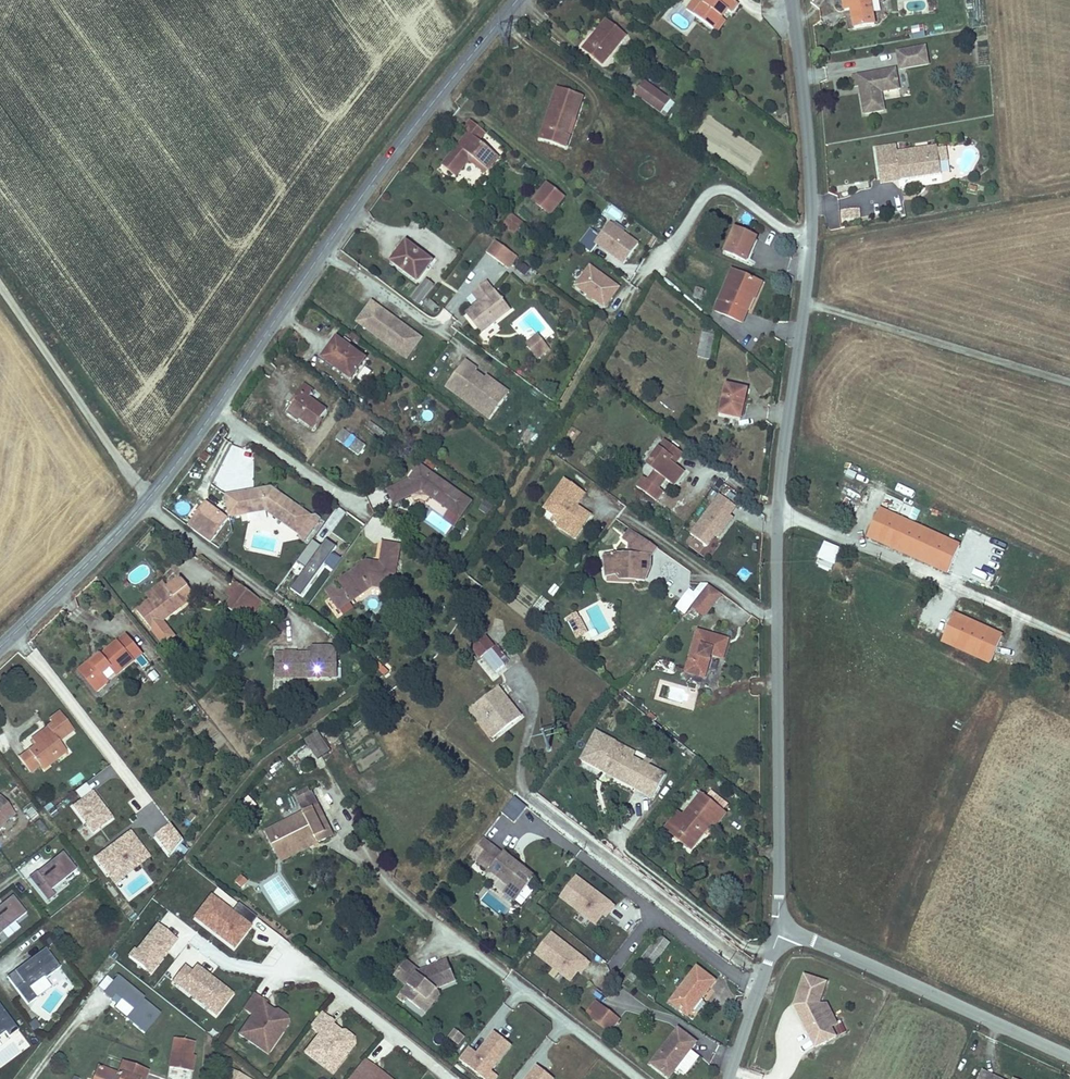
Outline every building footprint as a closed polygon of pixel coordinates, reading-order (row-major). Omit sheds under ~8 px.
[(694,16),(703,4),(697,0),(694,0),(687,10),(694,16)] [(694,16),(713,30),(717,32),(725,21),(722,18),(728,11),(731,13),(737,4),(732,0),(706,0),(703,4),(694,16)] [(846,11),(854,9),(855,16),(853,16),(855,30),(877,26),(872,0),(844,0),(846,11)] [(591,42),(589,41),(583,47),(603,64),(610,55),(625,37),(606,21),(597,32),(598,33),(591,42)] [(910,27),(912,36),(925,33),(924,25),(910,27)] [(596,31),(589,41),(591,42),(598,33),(597,32),(596,31)] [(924,47),(897,52),(900,70),(927,65),(924,47)] [(855,87),(860,86),(864,86),(866,92),(861,93),(865,114),(884,110),(881,92),(898,89),(895,69),(853,78),(855,87)] [(644,81),(634,94),(661,114),(670,100),(644,81)] [(557,90),(541,139),(566,147),(570,137),(565,136),(571,118),(575,119),(582,98),(557,90)] [(442,167),(451,174),(467,155),(487,170),(498,157),(478,141),(485,133),(471,122),(464,130),(469,134),(442,167)] [(892,179),(890,171),(898,170),(900,182),(941,175),(939,161),(947,160),(944,147),(897,154),(896,147),(875,150),(880,181),(892,179)] [(467,155),(451,174),(455,177),(468,161),(484,174),(487,170),(467,155)] [(892,179),(880,181),(880,185),(900,182),(898,170),(890,171),(892,179)] [(941,175),(900,182),(901,190),(942,183),(941,175)] [(551,214),(565,197),(547,184),(534,201),(542,207),(551,214)] [(860,210),(841,212),(843,224),(862,221),(860,210)] [(513,214),(503,225),(514,235),(524,224),(513,214)] [(615,227),(608,222),(599,235),(594,242),(598,245),(623,264),(638,244),(623,233),(615,227)] [(619,222),(615,227),(623,233),(627,228),(619,222)] [(735,229),(725,252),(745,261),(755,238),(735,229)] [(598,245),(594,242),(599,235),(592,230),(587,237),(580,245),(592,253),(598,245)] [(512,253),(495,240),(486,252),(503,265),(512,253)] [(406,242),(392,262),(417,281),(431,263),(417,253),(418,251),(406,242)] [(516,256),(512,253),(503,265),(507,268),(516,256)] [(523,277),(530,268),(521,261),(514,270),(523,277)] [(618,287),(589,266),(575,285),(604,307),(618,287)] [(742,323),(747,311),(743,310),(749,296),(753,298),(755,298),(761,283),(732,271),(715,310),(742,323)] [(426,280),(412,298),(419,303),(433,285),(426,280)] [(480,302),(466,313),(480,332),(510,309),(495,290),(494,291),(486,282),(472,292),(480,302)] [(697,288),(692,297),(699,300),(703,291),(697,288)] [(743,310),(747,311),(753,298),(749,296),(743,310)] [(429,300),(425,305),(433,311),(437,306),(429,300)] [(421,338),(403,325),(401,326),(399,324),(400,323),(372,302),(357,322),(400,353),(406,344),(413,349),(421,338)] [(702,334),(697,357),(710,359),(714,337),(702,334)] [(530,351),(542,342),(536,335),(525,344),(530,351)] [(322,358),(327,361),(333,351),(332,351),(340,341),(336,338),(322,358)] [(333,351),(327,361),(350,378),(364,359),(340,341),(332,351),(333,351)] [(536,359),(548,350),(542,342),(530,351),(536,359)] [(407,358),(413,349),(406,344),(400,353),(407,358)] [(446,386),(490,419),(504,400),(481,383),(485,378),(475,371),(477,369),(465,360),(446,386)] [(485,378),(481,383),(504,400),(509,392),(487,376),(485,378)] [(297,399),(289,411),(313,428),(327,409),(310,396),(314,390),(304,383),(294,397),(297,399)] [(727,386),(720,414),(740,418),(746,390),(727,386)] [(370,422),(366,427),(382,438),(386,433),(370,422)] [(343,429),(336,439),(358,455),(365,445),(343,429)] [(665,440),(649,461),(657,467),(648,481),(644,477),(639,484),(658,498),(663,491),(659,488),(665,479),(673,485),(683,471),(674,464),(682,453),(665,440)] [(474,502),(423,465),(412,480),(401,485),(407,497),(411,495),(422,489),(432,496),(451,510),(462,518),(474,502)] [(572,485),(565,480),(545,508),(556,516),(558,513),(564,517),(560,523),(557,526),(574,538),(590,515),(577,506),(564,497),(572,485)] [(407,497),(401,485),(388,492),(394,504),(407,497)] [(585,494),(572,485),(564,497),(577,506),(585,494)] [(256,490),(237,493),(240,514),(266,510),(290,527),(302,509),(286,498),(279,499),(277,486),(256,490)] [(432,496),(422,489),(411,495),(414,500),(417,501),(420,500),(423,500),(425,502),(428,501),(432,496)] [(240,514),(237,493),(226,495),(229,516),(240,514)] [(725,501),(735,507),(740,500),(730,493),(725,501)] [(725,501),(719,496),(692,536),(709,548),(719,534),(731,517),(737,509),(735,507),(725,501)] [(207,502),(189,527),(210,543),(228,518),(207,502)] [(339,507),(316,536),(324,542),(346,513),(339,507)] [(302,509),(290,527),(298,533),(310,515),(302,509)] [(462,518),(451,510),(446,518),(457,526),(462,518)] [(880,511),(868,537),(947,573),(959,546),(880,511)] [(556,516),(553,519),(560,523),(564,517),(558,513),(556,516)] [(319,521),(310,515),(298,533),(306,539),(319,521)] [(731,517),(719,534),(722,537),(734,519),(731,517)] [(603,558),(606,577),(619,575),(619,580),(646,581),(651,568),(651,557),(657,547),(631,528),(623,539),(629,543),(629,556),(619,556),(603,558)] [(303,595),(339,547),(328,539),(321,548),(305,570),(292,587),(303,595)] [(305,570),(321,548),(312,542),(296,564),(305,570)] [(383,544),(381,558),(397,560),(400,546),(383,544)] [(841,550),(825,544),(819,560),(834,567),(841,550)] [(397,560),(381,558),(379,569),(374,568),(373,562),(368,560),(364,562),(339,581),(351,598),(367,585),(382,587),(394,580),(397,560)] [(619,575),(606,577),(607,582),(645,584),(646,581),(619,580),(619,575)] [(179,577),(166,587),(181,606),(194,596),(179,577)] [(148,592),(153,598),(166,587),(162,581),(148,592)] [(351,598),(339,581),(325,591),(336,608),(351,598)] [(258,598),(237,582),(222,602),(243,618),(258,598)] [(710,586),(708,584),(690,606),(703,617),(721,594),(710,586)] [(153,598),(137,610),(152,629),(162,621),(181,606),(166,587),(153,598)] [(543,613),(549,600),(539,595),(533,609),(543,613)] [(578,614),(567,619),(577,638),(587,634),(578,614)] [(954,615),(942,642),(990,663),(1002,636),(954,615)] [(162,621),(152,629),(164,644),(174,636),(162,621)] [(698,631),(686,672),(703,677),(710,654),(722,658),(728,640),(698,631)] [(96,660),(94,658),(79,670),(97,690),(108,681),(102,674),(110,667),(116,674),(134,659),(141,653),(126,635),(101,656),(96,660)] [(484,647),(478,651),(474,654),(479,661),(483,658),(493,650),(505,665),(510,661),(498,646),(496,648),(491,641),(488,637),(480,642),(484,647)] [(310,651),(275,651),(275,676),(336,676),(336,651),(329,645),(310,646),(310,651)] [(505,665),(493,650),(483,658),(496,674),(506,667),(505,665)] [(149,663),(141,653),(134,659),(142,668),(149,663)] [(152,683),(160,678),(155,670),(147,675),(152,683)] [(498,687),(473,707),(489,728),(487,730),(493,738),(520,716),(521,715),(498,687)] [(473,707),(470,709),(487,730),(489,728),(473,707)] [(29,772),(40,765),(38,762),(51,752),(56,759),(65,751),(58,741),(72,730),(59,713),(49,720),(52,724),(46,728),(48,730),(43,734),(42,732),(31,740),(35,745),(18,758),(29,772)] [(318,731),(305,739),(317,758),(330,750),(318,731)] [(616,742),(596,731),(581,759),(601,770),(603,766),(626,779),(636,760),(613,747),(616,742)] [(307,745),(288,757),(296,768),(314,756),(307,745)] [(38,762),(40,765),(43,769),(56,759),(51,752),(38,762)] [(641,763),(636,760),(626,779),(603,766),(601,770),(634,788),(647,766),(641,763)] [(663,775),(647,766),(634,788),(651,797),(663,775)] [(116,820),(92,792),(73,807),(96,836),(116,820)] [(310,792),(297,798),(299,802),(312,795),(310,792)] [(700,793),(682,815),(672,828),(683,837),(687,833),(696,841),(703,832),(702,830),(704,827),(702,826),(707,819),(711,822),(715,826),(725,813),(700,793)] [(266,832),(278,855),(314,837),(317,843),(332,835),(318,806),(312,795),(299,802),(305,813),(266,832)] [(14,813),(0,796),(0,824),(14,813)] [(528,807),(516,797),(501,814),(512,824),(528,807)] [(672,828),(682,815),(679,813),(666,829),(690,848),(696,841),(687,833),(683,837),(672,828)] [(702,830),(703,832),(711,822),(707,819),(702,826),(704,827),(702,830)] [(183,840),(171,825),(156,836),(172,857),(183,840)] [(149,858),(129,832),(96,858),(115,884),(149,858)] [(314,837),(278,855),(281,861),(317,843),(314,837)] [(488,845),(475,863),(508,887),(520,896),(534,876),(522,867),(520,870),(517,867),(519,865),(502,852),(501,855),(488,845)] [(51,890),(76,870),(62,852),(54,860),(57,864),(52,868),(49,864),(37,873),(37,872),(29,878),(47,902),(55,896),(51,890)] [(57,864),(54,860),(49,864),(52,868),(57,864)] [(242,876),(236,882),(240,887),(246,880),(242,876)] [(616,907),(613,905),(577,877),(560,898),(596,926),(604,916),(606,919),(616,907)] [(520,896),(508,887),(503,894),(515,902),(520,896)] [(26,913),(12,896),(5,902),(8,906),(2,911),(0,908),(0,934),(26,913)] [(234,913),(212,897),(194,920),(235,950),(253,927),(234,913)] [(239,906),(234,913),(253,927),(258,920),(239,906)] [(178,941),(159,926),(132,959),(152,975),(178,941)] [(51,932),(47,936),(54,945),(58,941),(51,932)] [(590,964),(588,961),(552,934),(535,955),(571,983),(578,973),(581,975),(590,964)] [(661,936),(643,958),(653,965),(670,942),(661,936)] [(50,987),(44,978),(59,968),(45,949),(5,977),(19,996),(25,1004),(50,987)] [(405,964),(394,979),(407,988),(413,994),(407,1002),(419,1012),(435,991),(455,984),(447,963),(424,972),(426,977),(422,981),(417,977),(418,975),(405,964)] [(198,967),(194,972),(187,966),(173,984),(216,1017),(230,999),(234,995),(198,967)] [(689,1016),(694,1008),(701,1000),(715,981),(698,968),(671,1002),(689,1016)] [(424,972),(418,975),(417,977),(422,981),(426,977),(424,972)] [(632,973),(628,978),(632,982),(636,977),(632,973)] [(827,981),(805,974),(795,1004),(799,1005),(803,1013),(800,1014),(815,1045),(836,1035),(831,1026),(819,1002),(827,981)] [(104,995),(112,1001),(108,1006),(145,1035),(161,1015),(143,1000),(145,998),(127,983),(119,977),(115,983),(106,976),(98,986),(106,993),(104,995)] [(407,988),(400,997),(407,1002),(413,994),(407,988)] [(435,991),(419,1012),(424,1016),(438,998),(435,991)] [(273,1045),(287,1024),(276,1016),(274,1016),(271,1014),(273,1012),(263,1005),(265,1003),(253,994),(243,1009),(252,1015),(249,1021),(239,1035),(258,1048),(265,1039),(273,1045)] [(701,1000),(694,1008),(699,1012),(706,1003),(701,1000)] [(596,1001),(588,1012),(612,1031),(620,1021),(596,1001)] [(827,1002),(819,1002),(831,1026),(837,1023),(827,1002)] [(5,1030),(11,1037),(20,1031),(1,1003),(0,1004),(0,1033),(5,1030)] [(799,1005),(795,1004),(800,1014),(803,1013),(799,1005)] [(286,1017),(277,1011),(273,1012),(271,1014),(274,1016),(276,1016),(287,1024),(286,1017)] [(338,1065),(354,1045),(343,1036),(341,1037),(338,1034),(340,1032),(331,1025),(333,1022),(321,1013),(310,1027),(320,1034),(305,1053),(323,1067),(330,1059),(338,1065)] [(36,1021),(30,1026),(35,1032),(41,1027),(36,1021)] [(451,1026),(445,1034),(450,1038),(457,1030),(451,1026)] [(670,1078),(677,1068),(687,1055),(696,1043),(678,1029),(652,1064),(670,1078)] [(457,1030),(450,1038),(453,1040),(459,1032),(457,1030)] [(353,1038),(344,1031),(340,1032),(338,1034),(341,1037),(343,1036),(354,1045),(353,1038)] [(482,1078),(498,1078),(499,1078),(493,1073),(513,1047),(495,1033),(477,1055),(468,1047),(458,1060),(467,1068),(482,1078)] [(188,1071),(193,1042),(174,1038),(168,1067),(188,1071)] [(267,1054),(273,1045),(265,1039),(258,1048),(267,1054)] [(687,1055),(677,1068),(687,1076),(697,1062),(687,1055)] [(331,1074),(338,1065),(330,1059),(323,1067),(331,1074)] [(363,1059),(347,1078),(388,1078),(363,1059)] [(93,1078),(144,1078),(147,1071),(122,1062),(117,1074),(98,1067),(93,1078)] [(539,1066),(529,1078),(555,1078),(539,1066)] [(982,1073),(996,1078),(998,1074),(984,1068),(982,1073)] [(226,1069),(221,1078),(242,1078),(243,1077),(226,1069)]
